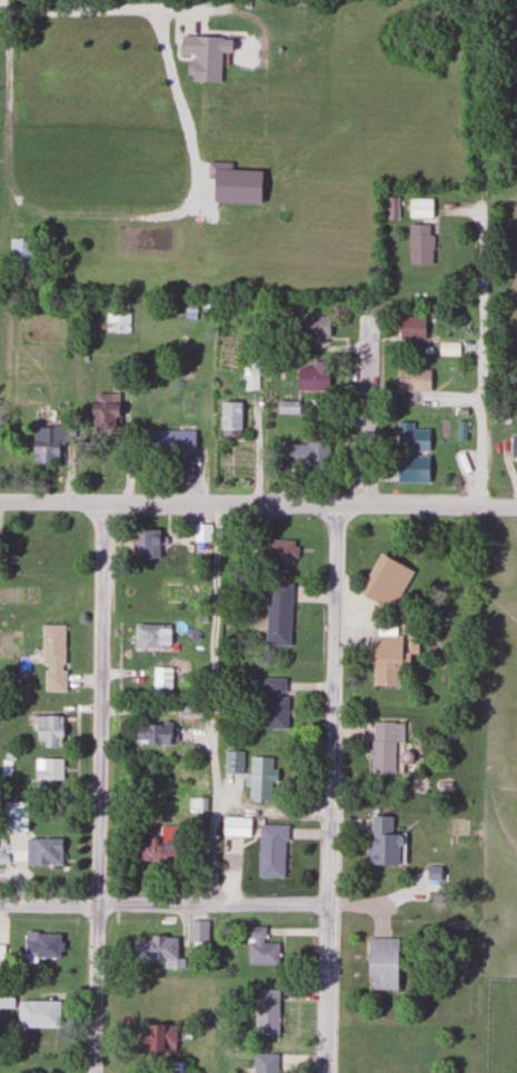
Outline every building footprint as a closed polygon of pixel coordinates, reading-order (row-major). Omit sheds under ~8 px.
[(218,83),(219,52),(229,52),(229,38),(178,36),(177,55),(189,55),(188,82),(218,83)] [(431,198),(407,198),(407,217),(431,217),(431,198)] [(407,264),(431,264),(431,225),(407,225),(407,264)] [(32,237),(8,237),(8,269),(32,269),(32,237)] [(302,341),(326,341),(326,315),(302,315),(302,341)] [(397,339),(424,339),(424,316),(397,316),(397,339)] [(438,354),(458,354),(458,343),(438,343),(438,354)] [(257,389),(257,375),(266,375),(266,356),(245,356),(245,389),(257,389)] [(296,390),(318,390),(318,367),(296,367),(296,390)] [(430,367),(397,367),(397,392),(430,392),(430,367)] [(116,431),(116,392),(89,392),(89,431),(116,431)] [(240,434),(240,400),(219,400),(219,434),(240,434)] [(276,401),(276,413),(299,413),(299,401),(276,401)] [(395,480),(427,481),(428,425),(396,424),(395,480)] [(192,430),(149,430),(149,453),(192,453),(192,430)] [(305,443),(278,443),(278,465),(327,465),(327,437),(305,437),(305,443)] [(47,443),(33,443),(33,461),(47,461),(47,443)] [(210,541),(210,525),(195,525),(195,541),(210,541)] [(135,558),(158,558),(158,529),(135,529),(135,558)] [(269,563),(295,563),(295,539),(269,539),(269,563)] [(391,609),(409,568),(375,553),(357,594),(391,609)] [(290,583),(266,582),(265,644),(289,644),(290,583)] [(169,647),(169,624),(133,624),(133,647),(169,647)] [(41,689),(62,689),(62,625),(41,625),(41,689)] [(396,686),(396,663),(400,663),(400,625),(372,625),(372,685),(396,686)] [(172,667),(152,667),(152,688),(172,688),(172,667)] [(262,728),(285,728),(286,678),(249,677),(249,699),(263,699),(262,728)] [(59,715),(32,715),(32,745),(59,745),(59,715)] [(370,773),(392,773),(392,741),(402,741),(402,722),(370,722),(370,773)] [(167,723),(133,723),(133,743),(167,743),(167,723)] [(223,772),(242,772),(242,750),(223,750),(223,772)] [(248,799),(273,799),(273,756),(248,756),(248,799)] [(62,758),(41,758),(41,769),(34,769),(34,781),(62,781),(62,758)] [(27,801),(2,801),(2,832),(27,832),(27,801)] [(366,864),(396,864),(396,833),(390,833),(390,815),(366,815),(366,864)] [(221,836),(249,836),(249,816),(221,816),(221,836)] [(283,825),(257,824),(257,876),(283,877),(283,825)] [(172,830),(160,830),(160,838),(136,838),(137,865),(173,864),(172,830)] [(24,864),(48,864),(48,838),(24,838),(24,864)] [(207,920),(187,920),(187,945),(207,945),(207,920)] [(277,964),(277,942),(263,942),(263,926),(246,926),(246,964),(277,964)] [(58,932),(22,932),(22,963),(36,963),(36,957),(58,957),(58,932)] [(176,936),(136,936),(136,960),(162,960),(162,968),(176,968),(176,936)] [(395,989),(395,937),(366,937),(366,989),(395,989)] [(0,990),(0,1007),(14,1007),(14,990),(0,990)] [(276,990),(254,990),(254,1033),(276,1033),(276,990)] [(58,1027),(58,1001),(17,1001),(17,1027),(58,1027)] [(175,1050),(175,1025),(133,1025),(133,1050),(175,1050)] [(275,1053),(252,1053),(252,1072),(275,1072),(275,1053)] [(186,1062),(171,1061),(170,1072),(186,1072),(186,1062)]
